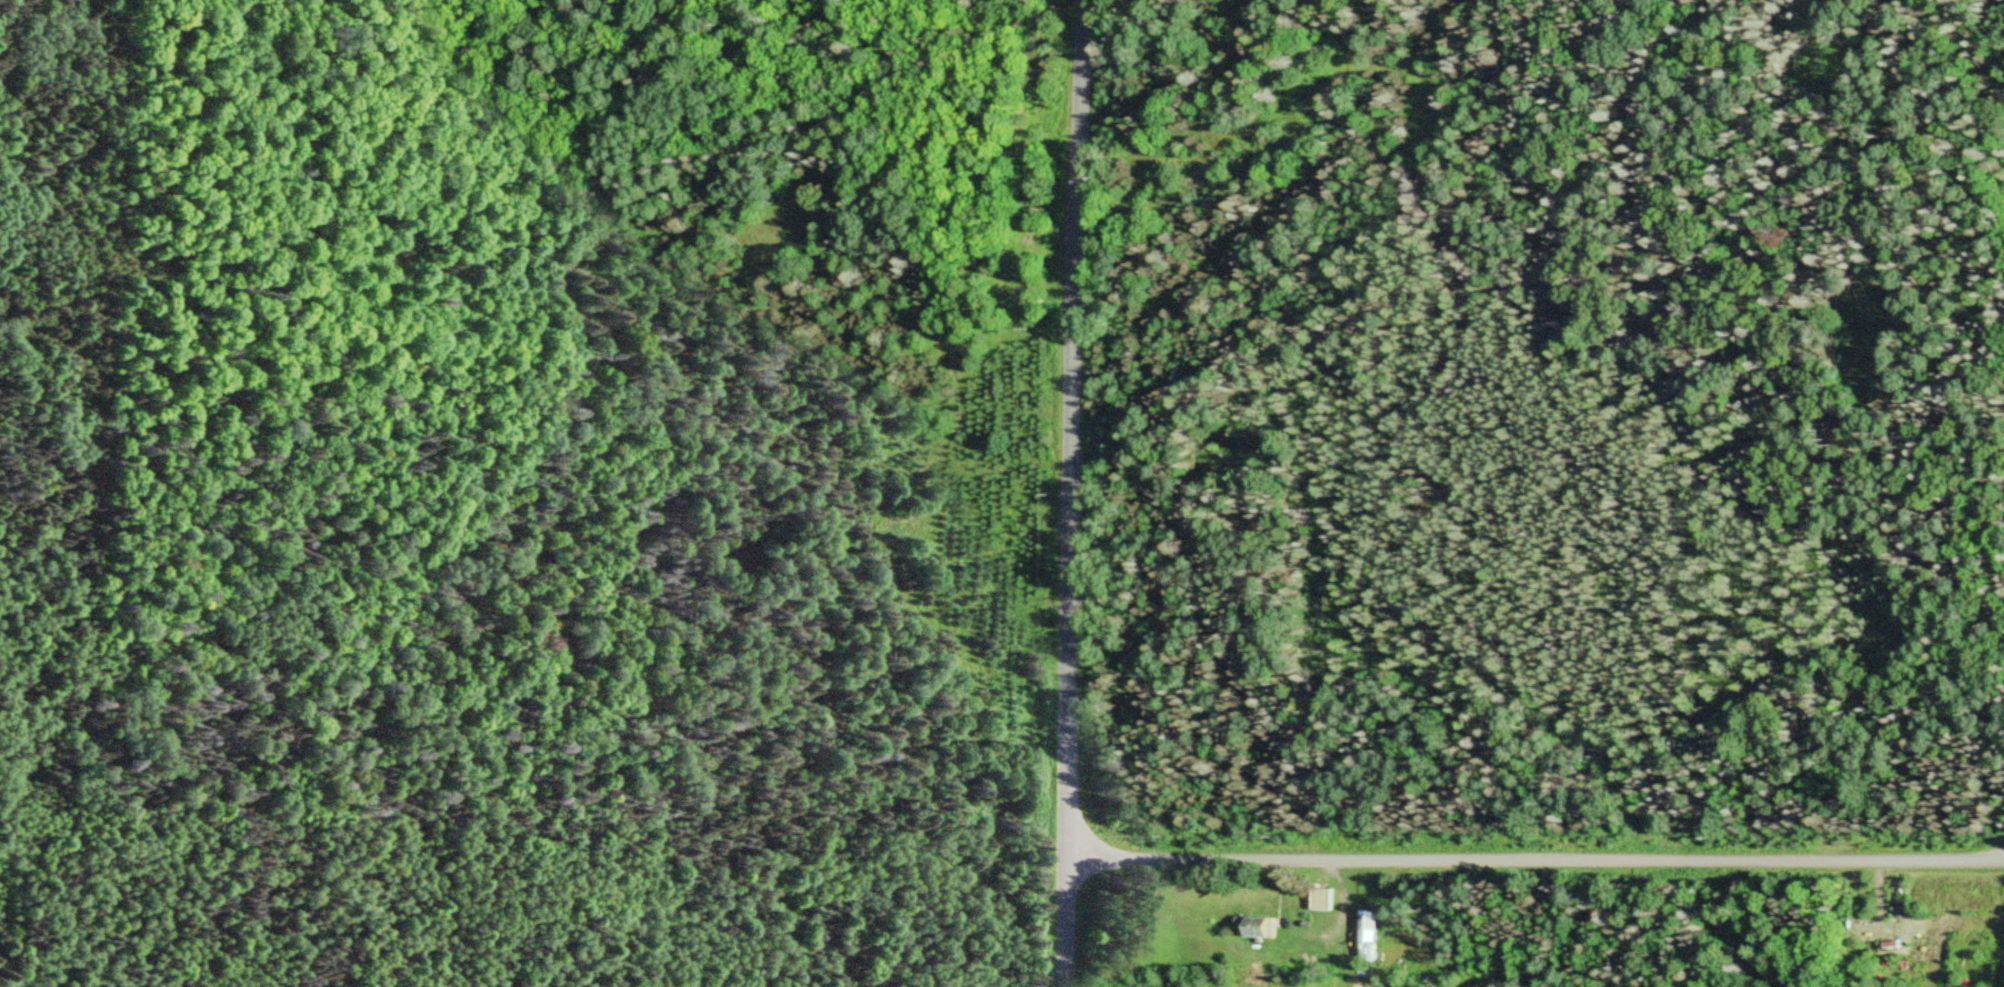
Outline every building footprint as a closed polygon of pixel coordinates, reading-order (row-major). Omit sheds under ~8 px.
[(1334,889),(1315,889),(1315,912),(1333,912),(1334,889)]
